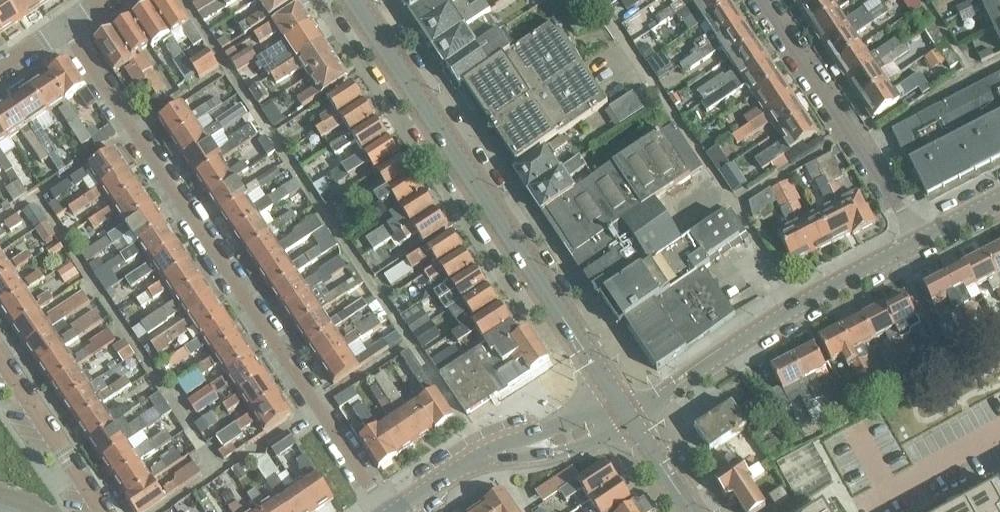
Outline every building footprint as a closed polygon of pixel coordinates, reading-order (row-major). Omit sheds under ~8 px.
[(3,34),(22,21),(8,0),(0,0),(0,30),(3,34)] [(22,21),(41,8),(35,0),(8,0),(22,21)] [(41,8),(53,0),(35,0),(41,8)] [(153,6),(197,76),(199,79),(218,66),(208,50),(191,62),(180,46),(186,42),(192,50),(204,43),(175,0),(161,0),(153,6)] [(199,14),(217,3),(215,0),(200,0),(193,5),(199,14)] [(217,3),(199,14),(205,23),(240,0),(221,0),(217,3)] [(257,1),(264,11),(240,27),(246,36),(296,2),(295,0),(259,0),(257,1)] [(411,13),(430,0),(402,0),(411,13)] [(411,13),(420,26),(435,48),(464,29),(491,10),(484,1),(472,9),(465,0),(430,0),(411,13)] [(628,12),(644,0),(621,0),(620,0),(628,12)] [(655,19),(660,27),(700,0),(683,0),(655,19)] [(705,24),(732,6),(728,0),(700,0),(660,27),(665,34),(697,12),(705,24)] [(799,10),(814,0),(793,0),(799,10)] [(812,28),(839,10),(832,0),(814,0),(799,10),(812,28)] [(995,30),(999,28),(999,0),(997,0),(984,6),(995,30)] [(153,6),(133,19),(150,45),(152,49),(162,42),(164,45),(169,42),(171,46),(167,49),(175,61),(173,62),(186,82),(197,76),(153,6)] [(278,34),(284,43),(312,25),(300,6),(255,37),(260,46),(278,34)] [(673,57),(680,67),(744,24),(732,6),(705,24),(712,35),(696,46),(694,43),(673,57)] [(869,16),(824,46),(836,65),(863,46),(856,35),(860,32),(883,17),(888,14),(883,6),(878,10),(869,16)] [(863,7),(845,19),(839,10),(812,28),(823,46),(869,16),(863,7)] [(912,14),(922,29),(932,22),(922,7),(912,14)] [(115,32),(147,82),(157,97),(165,92),(153,74),(152,74),(142,58),(139,60),(136,55),(150,45),(133,19),(115,32)] [(516,49),(465,84),(489,120),(487,122),(490,127),(489,134),(496,136),(497,137),(499,136),(518,164),(609,103),(555,23),(516,49)] [(722,50),(729,60),(756,42),(744,24),(680,67),(685,75),(722,50)] [(269,80),(272,78),(324,43),(312,25),(284,43),(256,61),(260,66),(255,69),(259,75),(264,72),(269,80)] [(946,44),(934,25),(925,31),(937,50),(946,44)] [(464,29),(435,48),(435,49),(447,67),(495,35),(490,28),(471,40),(464,29)] [(460,87),(465,84),(516,49),(504,30),(495,35),(447,67),(460,87)] [(138,88),(147,82),(115,32),(96,44),(116,74),(130,65),(132,68),(128,71),(138,88)] [(836,65),(848,83),(876,65),(903,46),(898,39),(871,57),(863,46),(836,65)] [(876,65),(848,83),(860,101),(887,82),(881,73),(909,54),(917,49),(912,41),(903,46),(876,65)] [(723,76),(696,94),(703,105),(769,61),(756,42),(729,60),(736,70),(724,78),(723,76)] [(303,69),(309,78),(336,60),(324,43),(272,78),(277,86),(303,69)] [(938,51),(950,69),(959,63),(948,45),(938,51)] [(251,49),(231,62),(238,71),(257,58),(251,49)] [(336,60),(309,78),(315,87),(297,99),(303,109),(348,79),(336,60)] [(48,75),(50,77),(67,101),(81,92),(84,96),(81,98),(88,109),(96,104),(68,61),(48,75)] [(744,83),(754,97),(781,79),(769,61),(703,105),(708,112),(742,90),(739,86),(744,83)] [(941,105),(970,163),(972,163),(977,174),(999,162),(999,74),(941,105)] [(50,77),(31,89),(48,114),(62,104),(65,108),(62,111),(72,125),(70,127),(83,146),(92,140),(67,101),(50,77)] [(887,82),(860,101),(873,120),(919,90),(923,96),(930,91),(921,77),(895,94),(887,82)] [(745,118),(750,126),(793,97),(781,79),(754,97),(763,111),(758,114),(756,110),(745,118)] [(320,118),(326,126),(364,102),(362,99),(363,94),(359,89),(355,88),(353,86),(329,102),(334,109),(320,118)] [(65,169),(45,138),(46,137),(39,126),(35,128),(33,124),(48,114),(31,89),(12,102),(39,142),(50,158),(59,173),(65,169)] [(633,93),(609,109),(620,125),(644,109),(633,93)] [(158,121),(171,140),(197,123),(197,122),(225,103),(220,96),(218,97),(192,115),(184,104),(158,121)] [(288,96),(268,104),(274,119),(294,111),(288,96)] [(771,124),(777,134),(805,115),(793,97),(750,126),(733,137),(738,145),(771,124)] [(0,110),(0,125),(10,140),(21,132),(42,163),(50,158),(39,142),(12,102),(0,110)] [(346,127),(352,135),(376,120),(375,119),(376,115),(373,110),(369,109),(364,102),(326,126),(326,128),(317,134),(323,142),(346,127)] [(171,140),(183,159),(210,141),(248,115),(241,105),(217,122),(219,124),(205,134),(197,123),(171,140)] [(970,163),(941,105),(891,131),(905,157),(907,161),(928,199),(977,174),(972,163),(970,163)] [(765,155),(756,161),(763,171),(771,165),(776,172),(791,163),(786,156),(818,134),(805,115),(777,134),(783,143),(765,155)] [(356,142),(364,154),(388,138),(386,136),(388,132),(385,127),(380,127),(376,120),(352,135),(352,136),(331,150),(335,155),(338,155),(356,142)] [(95,131),(100,143),(119,136),(115,124),(95,131)] [(10,140),(0,125),(0,146),(10,140)] [(183,159),(195,177),(222,159),(257,136),(250,125),(229,139),(231,142),(217,152),(210,141),(183,159)] [(637,242),(651,264),(682,243),(654,202),(702,170),(673,125),(574,192),(573,191),(543,212),(544,214),(547,212),(579,258),(583,265),(582,270),(588,279),(603,269),(601,266),(637,242)] [(276,151),(266,136),(258,142),(268,157),(276,151)] [(349,163),(329,177),(336,187),(370,164),(376,172),(400,156),(398,153),(399,149),(397,145),(392,145),(388,138),(364,154),(349,163)] [(516,171),(529,191),(562,169),(555,159),(558,156),(557,154),(569,146),(564,138),(522,166),(516,171)] [(84,182),(92,193),(128,169),(116,150),(71,179),(76,186),(84,182)] [(1,168),(9,163),(1,151),(0,152),(0,166),(1,168)] [(364,192),(371,201),(412,174),(409,169),(410,165),(407,161),(403,161),(400,156),(376,172),(382,181),(364,192)] [(830,156),(817,162),(853,233),(854,235),(875,224),(868,209),(866,210),(858,195),(842,203),(840,199),(844,197),(836,183),(843,180),(830,156)] [(529,191),(543,212),(573,191),(567,181),(587,168),(580,157),(562,169),(529,191)] [(195,177),(208,196),(242,174),(253,167),(248,159),(230,171),(222,159),(195,177)] [(829,209),(818,214),(833,243),(853,233),(817,162),(805,169),(813,186),(819,183),(821,187),(819,188),(829,209)] [(730,166),(719,173),(733,194),(744,186),(730,166)] [(208,196),(221,216),(247,198),(281,175),(277,168),(246,188),(248,191),(244,193),(237,181),(244,177),(242,174),(208,196)] [(103,192),(113,206),(141,188),(128,169),(92,193),(69,208),(74,215),(90,205),(96,215),(108,206),(100,194),(103,192)] [(396,202),(400,208),(424,192),(422,189),(423,185),(419,179),(415,179),(412,174),(371,201),(375,207),(389,198),(392,196),(396,202)] [(74,189),(69,181),(51,194),(56,201),(74,189)] [(792,181),(780,188),(813,254),(833,243),(818,214),(803,222),(801,218),(805,216),(799,203),(802,201),(792,181)] [(22,199),(28,195),(20,182),(13,186),(22,199)] [(14,204),(22,199),(13,186),(6,190),(14,204)] [(221,216),(233,234),(267,211),(290,196),(284,187),(254,207),(247,198),(221,216)] [(116,210),(126,225),(154,207),(141,188),(113,206),(89,222),(94,229),(115,215),(113,212),(116,210)] [(813,254),(780,188),(772,191),(771,189),(750,203),(754,218),(777,202),(788,225),(792,222),(794,227),(779,235),(793,264),(813,254)] [(387,224),(365,238),(373,249),(395,235),(396,236),(436,210),(431,202),(432,198),(428,192),(424,192),(400,208),(388,216),(393,224),(389,227),(387,224)] [(35,205),(23,213),(35,230),(47,222),(35,205)] [(126,225),(108,237),(81,254),(87,263),(131,233),(138,244),(166,225),(154,207),(126,225)] [(233,234),(246,253),(272,235),(297,218),(292,210),(275,222),(267,211),(233,234)] [(438,212),(436,210),(396,236),(400,242),(416,232),(423,243),(447,226),(446,224),(447,220),(441,212),(438,212)] [(621,316),(625,323),(705,269),(710,265),(706,260),(746,233),(730,210),(682,243),(651,264),(600,298),(601,299),(604,298),(617,318),(621,316)] [(22,212),(5,224),(10,231),(27,220),(22,212)] [(246,253),(259,272),(285,254),(324,228),(316,216),(296,230),(294,237),(280,247),(272,235),(246,253)] [(35,230),(45,244),(56,236),(47,222),(35,230)] [(141,248),(151,263),(179,244),(166,225),(138,244),(120,256),(125,263),(140,253),(137,250),(141,248)] [(432,255),(439,266),(463,250),(463,249),(464,246),(460,240),(456,239),(451,232),(385,277),(392,287),(415,271),(413,268),(432,255)] [(600,298),(651,264),(637,242),(601,266),(603,269),(588,279),(600,298)] [(156,270),(164,281),(192,263),(179,244),(151,263),(125,280),(130,288),(156,270)] [(985,252),(999,281),(999,245),(985,252)] [(259,272),(271,291),(297,273),(323,256),(317,248),(307,255),(307,256),(296,263),(298,266),(295,269),(285,254),(259,272)] [(425,275),(415,283),(420,290),(431,283),(444,273),(448,280),(451,283),(475,268),(474,267),(476,264),(471,257),(467,256),(463,250),(439,266),(425,275)] [(964,263),(976,287),(988,281),(993,292),(999,300),(999,281),(985,252),(964,263)] [(15,273),(32,262),(27,254),(14,263),(16,267),(12,269),(3,255),(0,257),(0,283),(15,273)] [(271,291),(283,309),(316,288),(343,269),(346,268),(338,256),(317,271),(319,273),(304,283),(297,273),(271,291)] [(166,286),(176,300),(204,281),(192,263),(164,281),(136,300),(142,308),(165,292),(163,288),(166,286)] [(977,320),(966,299),(979,293),(976,287),(964,263),(943,274),(966,319),(969,324),(977,320)] [(72,264),(58,274),(66,285),(80,275),(72,264)] [(283,309),(296,329),(323,311),(363,283),(351,264),(346,268),(343,269),(350,271),(354,279),(324,300),(316,288),(283,309)] [(107,265),(94,274),(99,281),(112,272),(107,265)] [(451,283),(432,296),(438,306),(458,293),(463,301),(487,285),(486,285),(488,281),(483,274),(479,274),(475,268),(451,283)] [(705,269),(625,323),(657,371),(735,316),(705,269)] [(1,310),(27,293),(45,281),(40,273),(26,283),(28,285),(24,288),(15,273),(0,283),(0,309),(1,310)] [(943,274),(922,284),(940,319),(954,312),(959,323),(962,329),(969,325),(969,324),(966,319),(962,312),(943,274)] [(110,290),(103,279),(99,282),(106,293),(110,290)] [(182,309),(189,319),(217,301),(204,281),(176,300),(140,324),(148,335),(180,314),(178,311),(182,309)] [(449,310),(462,328),(499,304),(498,302),(499,298),(495,292),(491,293),(487,285),(463,301),(450,309),(449,310)] [(418,303),(411,292),(394,303),(401,315),(418,303)] [(1,310),(13,329),(39,312),(54,302),(50,294),(39,302),(40,305),(36,307),(27,293),(1,310)] [(13,329),(26,348),(52,330),(89,304),(81,293),(48,316),(49,318),(46,321),(39,312),(13,329)] [(904,296),(882,307),(911,362),(917,373),(918,373),(920,377),(938,367),(937,365),(931,364),(929,360),(923,358),(920,358),(915,349),(908,336),(910,335),(912,332),(921,327),(916,319),(921,317),(912,299),(907,302),(904,296)] [(323,311),(296,329),(309,347),(335,329),(350,319),(368,308),(364,302),(363,300),(345,312),(334,320),(336,323),(332,326),(323,311)] [(191,323),(202,337),(229,319),(217,301),(189,319),(152,345),(159,355),(168,349),(166,346),(190,330),(187,326),(191,323)] [(477,333),(483,342),(512,324),(511,322),(512,319),(507,311),(503,310),(499,304),(462,328),(452,334),(459,344),(477,333)] [(882,307),(861,318),(873,341),(884,335),(901,367),(908,364),(913,375),(917,373),(911,362),(882,307)] [(403,318),(413,333),(429,323),(418,308),(403,318)] [(26,348),(38,367),(65,349),(103,323),(95,312),(72,328),(74,332),(65,338),(67,342),(62,345),(52,330),(26,348)] [(309,347),(321,366),(359,341),(381,326),(374,315),(355,328),(357,331),(346,338),(349,342),(345,344),(335,329),(309,347)] [(861,318),(841,329),(864,373),(874,368),(863,346),(873,341),(861,318)] [(204,342),(214,356),(242,338),(229,319),(202,337),(170,359),(175,365),(202,348),(200,345),(204,342)] [(429,323),(413,333),(421,345),(436,335),(429,323)] [(483,342),(486,347),(442,376),(468,415),(491,400),(494,398),(498,395),(499,394),(501,396),(503,394),(509,390),(508,389),(515,384),(550,361),(528,329),(520,335),(512,324),(483,342)] [(864,373),(841,329),(819,340),(831,363),(846,355),(865,392),(872,388),(864,373)] [(982,331),(975,335),(981,346),(988,343),(982,331)] [(38,367),(51,385),(77,368),(115,343),(108,333),(90,344),(92,348),(76,358),(79,361),(74,364),(65,349),(38,367)] [(981,346),(975,335),(957,344),(963,356),(981,346)] [(217,361),(227,375),(254,357),(242,338),(214,356),(177,381),(186,394),(207,381),(202,375),(215,366),(213,364),(217,361)] [(135,355),(125,340),(113,348),(124,363),(135,355)] [(359,341),(321,366),(334,385),(389,347),(384,340),(367,352),(359,341)] [(826,370),(814,347),(792,358),(816,405),(817,405),(824,401),(818,388),(820,386),(815,375),(826,370)] [(420,406),(436,431),(454,419),(410,353),(402,358),(427,395),(431,392),(434,397),(420,406)] [(230,379),(239,394),(267,375),(254,357),(227,375),(188,402),(197,415),(219,401),(215,394),(229,385),(226,382),(230,379)] [(807,414),(819,408),(817,405),(816,405),(792,358),(771,369),(781,388),(769,394),(779,414),(791,408),(789,403),(799,398),(807,414)] [(51,385),(64,405),(96,383),(88,372),(83,376),(77,368),(51,385)] [(243,398),(252,413),(280,394),(267,375),(239,394),(240,394),(224,405),(229,412),(241,404),(239,401),(243,398)] [(375,381),(380,388),(417,444),(436,431),(420,406),(418,404),(407,411),(383,375),(375,381)] [(96,383),(64,405),(77,424),(103,406),(132,386),(127,379),(109,391),(102,379),(96,383)] [(380,429),(398,457),(417,444),(380,388),(372,393),(389,418),(392,416),(395,419),(380,429)] [(349,404),(353,410),(369,434),(362,439),(359,441),(379,470),(398,457),(380,429),(363,404),(362,404),(353,389),(334,401),(340,410),(349,404)] [(173,412),(160,394),(150,401),(163,419),(173,412)] [(280,394),(252,413),(218,436),(225,448),(219,452),(224,460),(237,451),(232,444),(244,436),(241,432),(254,423),(251,419),(255,417),(265,431),(292,413),(280,394)] [(77,424),(89,442),(116,424),(115,424),(145,404),(140,397),(116,413),(115,412),(110,415),(103,406),(77,424)] [(695,430),(710,453),(747,429),(733,406),(695,430)] [(89,442),(101,461),(128,444),(148,430),(141,420),(121,433),(116,424),(89,442)] [(101,461),(114,480),(141,462),(173,441),(167,431),(134,453),(128,444),(101,461)] [(288,431),(268,445),(277,458),(297,444),(288,431)] [(114,480),(126,498),(153,480),(189,456),(182,445),(161,459),(163,463),(152,471),(154,473),(150,476),(141,462),(114,480)] [(314,511),(317,511),(333,501),(303,456),(298,460),(308,476),(295,485),(314,511)] [(277,498),(286,511),(314,511),(295,485),(287,491),(278,478),(281,475),(268,457),(249,457),(277,498)] [(733,497),(743,511),(761,511),(765,509),(755,494),(749,484),(764,475),(758,466),(746,475),(735,459),(733,460),(731,459),(724,463),(725,465),(722,467),(724,470),(712,478),(727,500),(733,497)] [(583,491),(590,501),(620,481),(614,472),(610,471),(605,462),(580,479),(573,468),(552,482),(566,502),(583,491)] [(126,498),(135,511),(147,511),(202,475),(194,463),(176,476),(176,483),(165,490),(167,492),(163,495),(153,480),(126,498)] [(631,502),(626,495),(627,491),(621,482),(620,481),(590,501),(597,511),(616,511),(631,502)] [(952,511),(999,511),(999,486),(952,511)] [(258,511),(259,511),(286,511),(277,498),(262,508),(260,504),(264,501),(256,489),(248,494),(258,511)] [(769,498),(777,510),(789,502),(781,490),(769,498)] [(484,504),(484,506),(489,511),(518,511),(503,491),(484,504)] [(231,511),(243,511),(236,503),(228,508),(231,511)] [(643,505),(640,507),(638,503),(625,511),(648,511),(643,505)]
